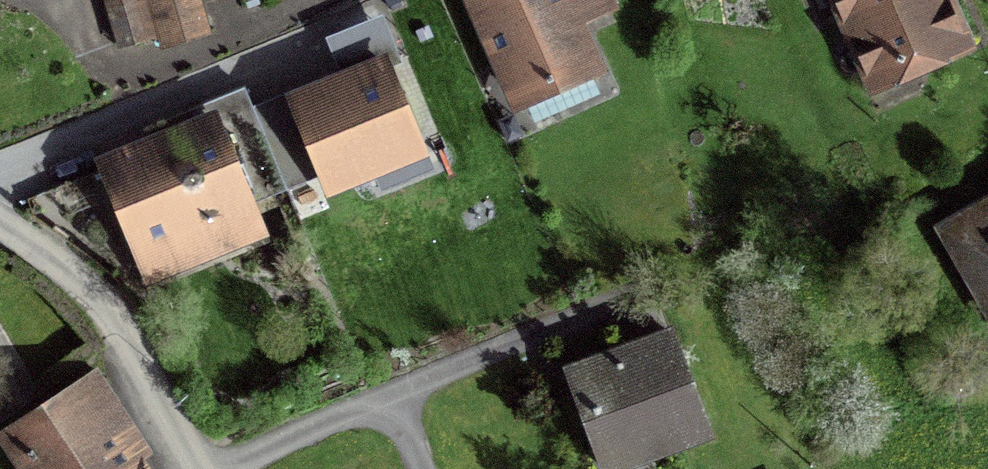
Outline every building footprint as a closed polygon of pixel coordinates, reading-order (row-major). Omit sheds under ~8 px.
[(191,0),(106,0),(118,42),(151,32),(155,44),(200,31),(191,0)] [(508,111),(596,74),(575,24),(606,11),(601,0),(462,0),(508,111)] [(870,87),(963,50),(943,0),(835,0),(870,87)] [(292,97),(329,189),(424,152),(387,59),(292,97)] [(215,123),(110,162),(143,251),(248,212),(215,123)] [(950,229),(987,298),(987,209),(950,229)] [(583,370),(620,468),(631,468),(722,436),(684,333),(583,370)] [(23,436),(43,468),(147,468),(99,390),(23,436)]
